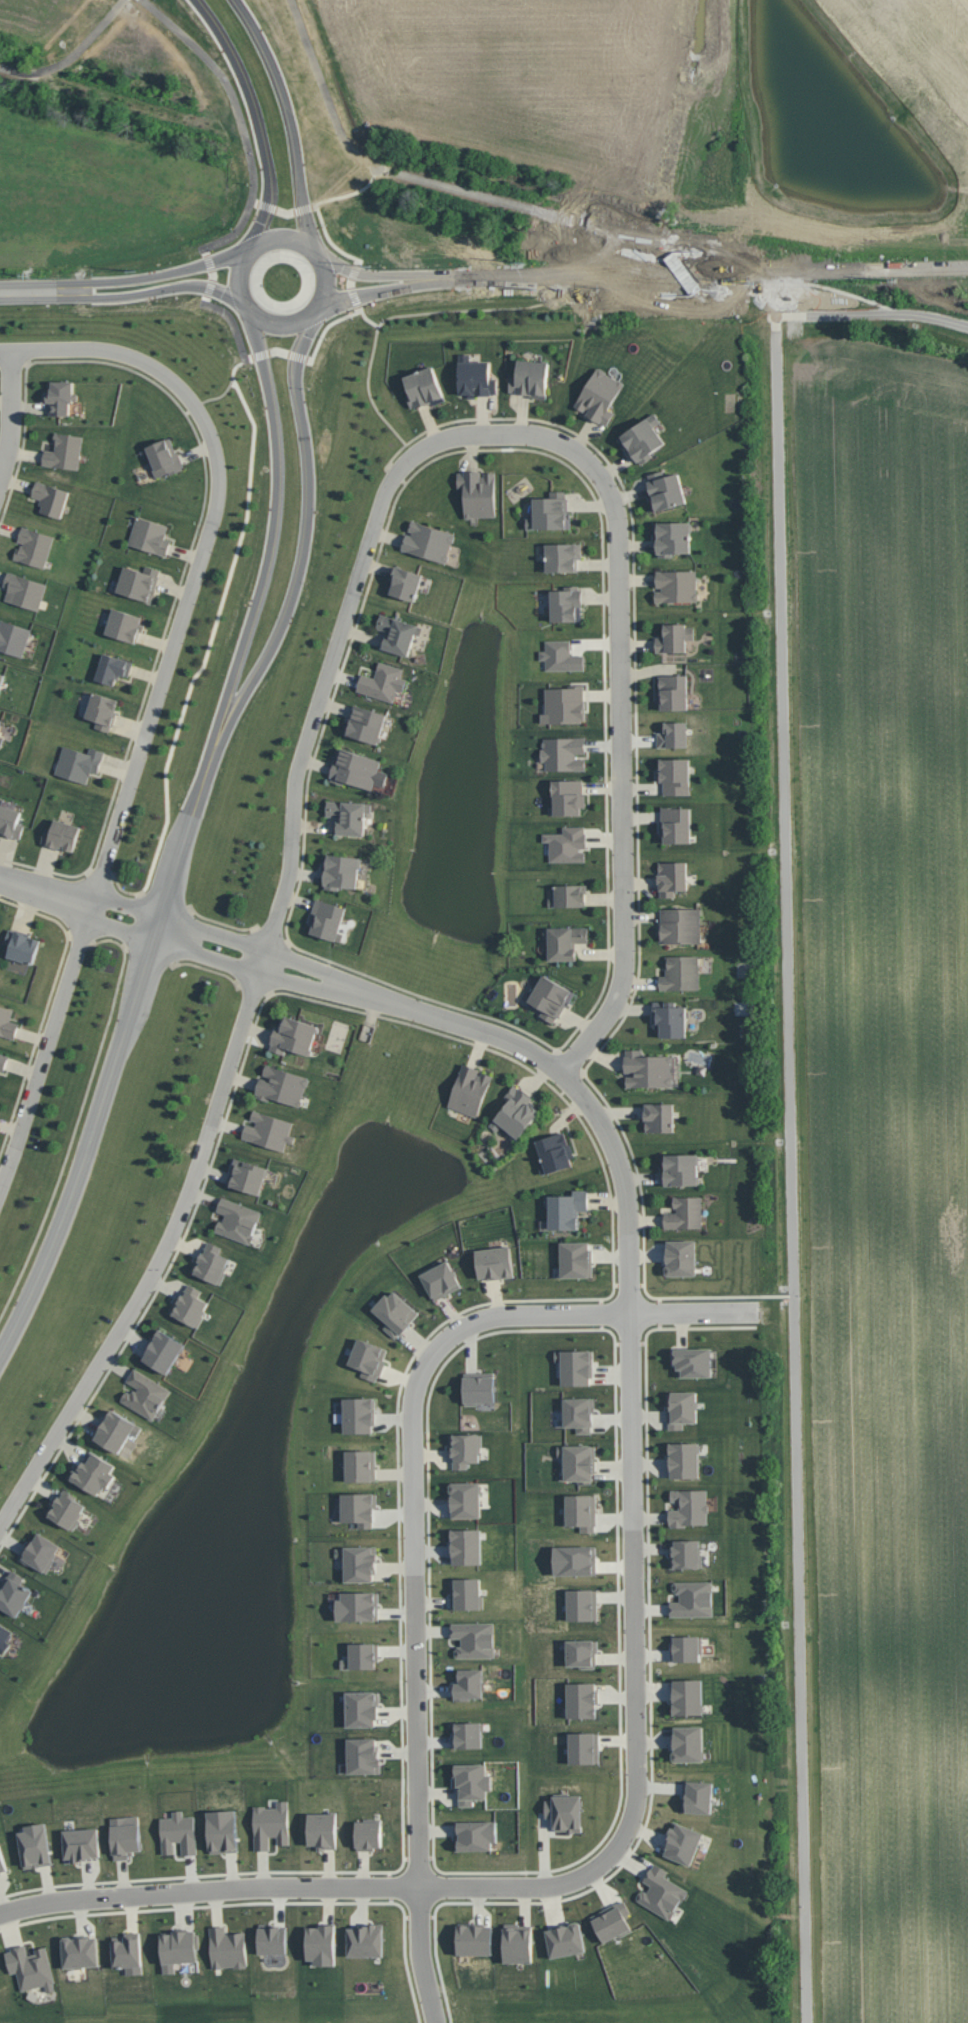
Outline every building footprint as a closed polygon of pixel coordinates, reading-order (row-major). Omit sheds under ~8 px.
[(497,393),(491,393),(491,395),(476,395),(476,398),(469,398),(469,394),(460,394),(459,353),(471,353),(471,361),(490,361),(491,378),(497,378),(497,393)] [(549,362),(547,398),(531,397),(531,394),(516,393),(516,391),(509,391),(511,375),(517,376),(519,358),(549,362)] [(445,396),(446,400),(431,405),(430,403),(416,409),(415,406),(412,407),(407,394),(409,393),(404,376),(434,366),(445,396)] [(615,411),(606,425),(601,421),(600,423),(586,414),(590,409),(586,408),(585,411),(575,405),(598,368),(601,367),(606,370),(607,372),(618,380),(621,380),(623,381),(624,384),(609,408),(615,411)] [(74,381),(74,392),(75,392),(78,395),(78,397),(76,400),(73,400),(73,403),(70,403),(70,415),(50,415),(50,402),(47,402),(47,393),(48,393),(48,381),(74,381)] [(666,442),(651,452),(653,456),(642,464),(640,461),(638,462),(629,450),(627,452),(619,438),(654,412),(661,422),(654,426),(666,442)] [(83,436),(78,469),(42,464),(44,449),(55,451),(56,443),(54,443),(55,432),(83,436)] [(184,466),(182,466),(183,469),(171,474),(170,471),(156,477),(152,467),(150,467),(149,463),(149,461),(151,460),(147,447),(171,437),(176,451),(178,450),(184,466)] [(495,472),(496,516),(472,516),(471,518),(468,518),(466,517),(465,487),(457,487),(457,472),(465,472),(465,470),(481,470),(481,476),(484,476),(484,472),(495,472)] [(687,502),(654,512),(648,495),(651,494),(648,481),(651,480),(649,474),(664,470),(665,476),(679,473),(687,502)] [(70,491),(62,518),(41,512),(42,505),(39,504),(40,498),(32,496),(37,480),(70,491)] [(571,512),(571,527),(527,528),(527,517),(534,517),(534,498),(551,498),(551,490),(566,490),(566,497),(568,497),(568,512),(571,512)] [(171,540),(166,556),(129,544),(137,515),(168,525),(164,538),(171,540)] [(456,535),(454,542),(452,543),(448,554),(449,557),(448,561),(445,563),(401,549),(407,533),(412,535),(412,532),(409,531),(412,519),(454,533),(456,535)] [(691,521),(691,552),(673,553),(673,556),(659,556),(659,552),(657,552),(657,537),(654,538),(653,521),(669,520),(669,521),(691,521)] [(54,536),(45,568),(14,558),(17,547),(20,548),(21,544),(23,545),(24,542),(18,541),(23,526),(54,536)] [(582,543),(582,558),(578,558),(578,571),(547,571),(546,543),(582,543)] [(160,569),(158,576),(159,577),(151,602),(116,591),(125,565),(143,571),(145,565),(160,569)] [(423,574),(415,601),(387,592),(396,565),(423,574)] [(696,570),(697,593),(698,594),(698,599),(697,601),(656,602),(655,590),(662,590),(662,587),(657,587),(657,570),(696,570)] [(47,584),(38,610),(5,600),(9,587),(4,585),(8,571),(47,584)] [(582,590),(583,606),(581,606),(582,620),(551,621),(551,590),(565,590),(566,585),(579,585),(579,589),(582,590)] [(144,624),(142,631),(139,631),(136,643),(105,633),(114,607),(142,616),(140,623),(144,624)] [(423,627),(420,635),(415,633),(408,656),(382,647),(386,635),(390,636),(391,632),(376,628),(380,612),(418,624),(423,627)] [(23,657),(0,650),(0,622),(1,619),(32,628),(23,657)] [(694,626),(694,639),(686,639),(686,651),(655,652),(656,637),(661,637),(661,633),(664,633),(665,623),(686,623),(686,626),(694,626)] [(584,654),(584,670),(546,669),(546,659),(540,659),(540,651),(546,651),(546,640),(570,640),(570,655),(584,654)] [(133,662),(129,676),(119,673),(118,679),(116,679),(114,686),(96,680),(104,652),(133,662)] [(407,679),(402,690),(397,689),(392,702),(356,690),(362,673),(374,677),(379,660),(403,668),(400,677),(407,679)] [(688,674),(688,710),(661,710),(661,702),(656,702),(656,688),(658,688),(658,675),(688,674)] [(584,685),(584,700),(585,700),(586,719),(582,720),(582,722),(542,723),(541,713),(546,713),(545,688),(571,687),(571,685),(584,685)] [(117,711),(112,726),(111,725),(109,731),(95,727),(97,720),(85,717),(93,691),(118,699),(115,710),(117,711)] [(387,714),(378,744),(343,732),(348,717),(351,718),(355,704),(387,714)] [(691,721),(691,747),(659,748),(659,730),(668,730),(668,721),(691,721)] [(586,737),(585,753),(577,753),(577,758),(586,758),(586,769),(546,770),(546,761),(541,760),(541,748),(544,748),(544,746),(543,745),(543,742),(544,741),(544,737),(586,737)] [(105,751),(98,773),(91,771),(87,783),(55,773),(63,745),(88,753),(90,746),(105,751)] [(388,772),(383,786),(374,783),(372,789),(344,780),(343,785),(330,780),(331,777),(329,776),(335,759),(339,761),(343,748),(381,760),(378,769),(388,772)] [(690,758),(690,794),(663,794),(664,781),(661,781),(660,770),(662,770),(662,768),(660,768),(660,758),(690,758)] [(583,779),(583,792),(585,792),(585,806),(580,806),(581,815),(549,814),(549,806),(554,806),(554,795),(552,795),(552,780),(583,779)] [(371,803),(371,818),(365,818),(364,835),(337,833),(337,821),(341,821),(341,816),(326,815),(327,800),(371,803)] [(13,838),(0,834),(0,831),(0,804),(22,811),(19,822),(24,824),(20,839),(13,836),(13,838)] [(691,807),(691,842),(664,843),(664,834),(660,835),(660,820),(661,820),(662,806),(673,806),(673,808),(691,807)] [(82,826),(74,851),(61,847),(61,849),(47,846),(48,844),(42,842),(46,827),(52,830),(56,818),(82,826)] [(585,826),(584,833),(586,833),(586,847),(580,847),(579,851),(585,851),(585,861),(550,861),(550,841),(543,841),(543,833),(563,833),(563,826),(585,826)] [(362,859),(361,867),(360,868),(357,888),(339,886),(339,890),(325,888),(325,884),(324,884),(325,869),(323,869),(324,853),(361,857),(362,859)] [(687,861),(688,890),(675,890),(675,896),(660,897),(660,883),(658,883),(658,874),(659,874),(659,861),(687,861)] [(587,884),(587,893),(586,893),(586,906),(549,907),(548,897),(555,897),(554,885),(587,884)] [(347,907),(339,932),(343,933),(342,942),(310,932),(313,926),(308,925),(316,898),(347,907)] [(701,907),(701,943),(665,943),(665,941),(660,941),(659,921),(661,921),(661,908),(701,907)] [(588,927),(588,942),(575,942),(575,947),(576,947),(576,960),(548,960),(549,937),(544,937),(544,927),(588,927)] [(41,939),(33,964),(8,956),(11,944),(5,943),(9,928),(30,936),(29,939),(30,940),(31,936),(41,939)] [(698,955),(699,989),(660,989),(660,975),(665,975),(665,955),(698,955)] [(576,992),(568,1006),(565,1005),(559,1017),(556,1016),(553,1022),(539,1015),(543,1009),(528,1001),(544,974),(576,992)] [(686,1006),(687,1036),(661,1037),(661,1028),(655,1028),(654,1001),(677,1001),(677,1006),(686,1006)] [(15,1038),(0,1034),(0,1005),(13,1009),(10,1020),(19,1023),(15,1038)] [(319,1025),(309,1055),(287,1048),(284,1054),(270,1049),(272,1043),(271,1042),(276,1027),(281,1029),(287,1015),(319,1025)] [(672,1056),(672,1061),(670,1062),(670,1076),(673,1077),(672,1083),(670,1086),(627,1087),(627,1075),(631,1075),(631,1072),(625,1072),(625,1055),(626,1055),(626,1049),(641,1049),(641,1055),(670,1055),(672,1056)] [(4,1071),(0,1070),(0,1052),(9,1055),(4,1071)] [(493,1075),(477,1117),(448,1106),(464,1062),(479,1069),(477,1074),(480,1075),(482,1071),(493,1075)] [(309,1079),(307,1086),(305,1087),(301,1100),(302,1102),(300,1106),(299,1106),(270,1097),(269,1101),(256,1096),(257,1093),(256,1093),(261,1077),(266,1078),(267,1075),(263,1074),(266,1063),(306,1076),(309,1079)] [(541,1111),(519,1139),(502,1125),(498,1131),(489,1125),(508,1103),(504,1099),(514,1085),(520,1089),(521,1088),(533,1097),(529,1103),(541,1111)] [(674,1103),(674,1131),(646,1132),(646,1121),(648,1121),(648,1119),(644,1119),(644,1110),(646,1110),(646,1103),(674,1103)] [(296,1136),(293,1143),(287,1141),(284,1151),(242,1137),(246,1123),(255,1126),(257,1121),(251,1119),(253,1109),(293,1122),(289,1134),(296,1136)] [(564,1131),(569,1144),(571,1144),(575,1156),(571,1157),(573,1165),(542,1175),(539,1166),(544,1164),(536,1140),(564,1131)] [(698,1155),(699,1184),(664,1185),(664,1169),(662,1168),(662,1154),(698,1155)] [(268,1167),(260,1194),(226,1184),(235,1157),(268,1167)] [(588,1190),(588,1210),(578,1210),(579,1218),(581,1220),(580,1226),(578,1228),(549,1229),(549,1206),(546,1207),(546,1195),(573,1195),(573,1189),(588,1190)] [(262,1211),(253,1234),(254,1235),(251,1244),(215,1230),(219,1220),(223,1222),(225,1214),(217,1211),(223,1196),(262,1211)] [(702,1196),(702,1227),(665,1228),(664,1213),(677,1212),(677,1207),(674,1207),(674,1196),(702,1196)] [(696,1240),(696,1275),(668,1276),(665,1273),(665,1267),(667,1264),(667,1262),(666,1262),(666,1247),(667,1247),(667,1240),(696,1240)] [(230,1258),(224,1272),(226,1273),(221,1285),(191,1271),(197,1258),(199,1259),(203,1252),(204,1253),(208,1241),(222,1247),(219,1253),(230,1258)] [(592,1249),(592,1276),(562,1277),(561,1242),(589,1242),(589,1249),(592,1249)] [(510,1245),(514,1275),(513,1275),(513,1276),(488,1280),(487,1277),(480,1278),(476,1250),(510,1245)] [(461,1286),(436,1300),(434,1296),(432,1297),(421,1273),(448,1260),(460,1283),(461,1286)] [(209,1302),(199,1328),(169,1312),(176,1299),(179,1301),(189,1283),(202,1290),(199,1296),(209,1302)] [(418,1312),(410,1322),(411,1323),(401,1334),(400,1333),(396,1338),(384,1327),(387,1323),(373,1309),(387,1293),(390,1296),(395,1291),(418,1312)] [(185,1344),(168,1374),(143,1359),(161,1328),(185,1344)] [(387,1349),(383,1360),(386,1361),(380,1376),(377,1375),(375,1381),(361,1376),(363,1369),(349,1364),(359,1337),(387,1349)] [(711,1348),(712,1376),(677,1376),(677,1363),(674,1363),(674,1348),(711,1348)] [(592,1350),(592,1377),(590,1377),(590,1385),(562,1385),(562,1360),(555,1361),(555,1350),(592,1350)] [(171,1390),(153,1419),(122,1400),(123,1399),(121,1398),(125,1391),(126,1392),(127,1390),(131,1393),(134,1389),(137,1391),(139,1388),(127,1381),(135,1368),(171,1390)] [(494,1372),(495,1401),(478,1402),(478,1405),(465,1405),(464,1372),(494,1372)] [(697,1391),(697,1422),(683,1422),(683,1429),(669,1429),(669,1422),(667,1422),(667,1391),(697,1391)] [(375,1398),(375,1424),(373,1424),(373,1432),(345,1432),(344,1398),(375,1398)] [(595,1398),(594,1411),(593,1411),(593,1420),(592,1420),(591,1432),(577,1433),(577,1426),(564,1426),(564,1411),(562,1411),(561,1398),(595,1398)] [(143,1427),(137,1436),(131,1433),(119,1454),(95,1439),(100,1431),(113,1408),(143,1427)] [(482,1434),(482,1446),(480,1446),(480,1462),(467,1462),(467,1469),(453,1469),(453,1461),(451,1461),(451,1447),(450,1447),(449,1434),(482,1434)] [(699,1442),(699,1477),(671,1478),(671,1470),(668,1470),(668,1443),(699,1442)] [(595,1445),(595,1473),(593,1473),(593,1480),(592,1480),(592,1482),(577,1483),(577,1480),(565,1480),(564,1456),(558,1456),(558,1445),(595,1445)] [(116,1474),(108,1489),(103,1486),(98,1496),(68,1476),(75,1465),(80,1467),(91,1450),(115,1465),(111,1472),(116,1474)] [(376,1450),(376,1480),(347,1481),(346,1450),(376,1450)] [(481,1482),(481,1517),(452,1517),(452,1510),(450,1510),(450,1495),(452,1495),(451,1492),(449,1491),(449,1485),(452,1482),(481,1482)] [(86,1505),(78,1519),(80,1520),(74,1530),(45,1513),(52,1501),(55,1503),(60,1496),(61,1497),(65,1489),(78,1497),(76,1500),(86,1505)] [(706,1489),(706,1503),(708,1503),(708,1512),(707,1512),(707,1524),(685,1524),(684,1527),(671,1527),(670,1524),(668,1524),(668,1509),(678,1509),(679,1501),(671,1501),(671,1489),(706,1489)] [(376,1493),(377,1507),(375,1507),(375,1521),(373,1521),(372,1528),(359,1528),(359,1521),(342,1522),(342,1493),(376,1493)] [(596,1495),(596,1525),(594,1525),(594,1531),(581,1532),(580,1525),(564,1525),(564,1512),(566,1512),(566,1495),(596,1495)] [(481,1528),(481,1563),(453,1564),(453,1556),(451,1556),(451,1529),(481,1528)] [(61,1545),(52,1561),(53,1562),(47,1573),(33,1564),(32,1567),(20,1559),(21,1556),(19,1556),(28,1543),(31,1545),(40,1532),(61,1545)] [(700,1539),(700,1555),(702,1555),(703,1567),(670,1568),(669,1554),(672,1554),(672,1546),(675,1546),(674,1540),(700,1539)] [(377,1546),(378,1561),(376,1561),(376,1574),(373,1574),(373,1581),(345,1581),(345,1557),(336,1557),(336,1548),(345,1548),(345,1546),(377,1546)] [(596,1546),(596,1574),(554,1575),(554,1546),(596,1546)] [(17,1616),(0,1606),(0,1587),(8,1574),(9,1575),(13,1570),(25,1577),(22,1583),(33,1590),(17,1616)] [(483,1595),(483,1607),(451,1608),(451,1578),(480,1577),(480,1595),(483,1595)] [(712,1582),(712,1615),(670,1616),(670,1601),(680,1601),(679,1593),(676,1593),(673,1589),(673,1584),(675,1581),(712,1582)] [(597,1589),(597,1619),(567,1620),(568,1589),(597,1589)] [(378,1592),(378,1619),(337,1620),(337,1599),(342,1599),(342,1592),(378,1592)] [(4,1656),(0,1654),(0,1622),(14,1631),(8,1641),(12,1643),(4,1656)] [(494,1622),(495,1656),(457,1657),(455,1655),(455,1650),(457,1648),(457,1646),(461,1645),(461,1638),(452,1638),(451,1623),(494,1622)] [(702,1636),(702,1653),(700,1653),(700,1661),(670,1661),(670,1643),(674,1643),(674,1636),(702,1636)] [(598,1640),(598,1651),(596,1651),(596,1665),(594,1665),(594,1668),(580,1668),(580,1666),(567,1666),(567,1640),(598,1640)] [(379,1643),(379,1661),(376,1661),(376,1668),(341,1668),(341,1659),(350,1659),(350,1642),(376,1642),(376,1643),(379,1643)] [(483,1669),(483,1681),(484,1681),(485,1691),(483,1691),(483,1697),(470,1697),(469,1699),(454,1700),(454,1697),(452,1697),(452,1683),(458,1683),(458,1669),(483,1669)] [(702,1679),(703,1713),(671,1714),(671,1687),(674,1687),(674,1680),(702,1679)] [(595,1682),(595,1690),(598,1690),(598,1703),(596,1703),(596,1717),(568,1718),(567,1682),(595,1682)] [(379,1692),(380,1705),(378,1705),(378,1719),(375,1719),(375,1726),(347,1726),(346,1691),(376,1691),(376,1692),(379,1692)] [(483,1722),(483,1730),(482,1730),(482,1746),(454,1746),(453,1723),(483,1722)] [(703,1726),(703,1761),(675,1761),(673,1759),(672,1753),(675,1750),(675,1748),(673,1748),(673,1733),(675,1733),(675,1726),(703,1726)] [(599,1733),(599,1763),(570,1763),(569,1732),(599,1733)] [(381,1758),(380,1772),(348,1773),(348,1738),(375,1738),(375,1745),(377,1745),(378,1745),(379,1758),(381,1758)] [(492,1774),(492,1790),(487,1790),(486,1799),(474,1799),(474,1806),(459,1806),(459,1798),(458,1798),(457,1779),(455,1779),(455,1764),(486,1764),(486,1775),(492,1774)] [(713,1783),(711,1812),(682,1810),(683,1781),(713,1783)] [(582,1794),(582,1831),(574,1832),(574,1833),(567,1833),(567,1830),(555,1831),(555,1828),(553,1828),(553,1817),(546,1817),(545,1799),(553,1799),(553,1795),(582,1794)] [(288,1800),(289,1843),(277,1843),(278,1835),(270,1835),(270,1850),(255,1850),(254,1805),(265,1805),(265,1807),(277,1807),(277,1800),(288,1800)] [(236,1809),(239,1851),(210,1853),(208,1811),(236,1809)] [(194,1815),(197,1853),(182,1854),(181,1840),(173,1841),(174,1854),(163,1854),(161,1818),(173,1817),(173,1810),(183,1810),(184,1816),(194,1815)] [(337,1814),(337,1845),(335,1845),(335,1847),(323,1848),(323,1850),(317,1850),(317,1844),(309,1844),(309,1813),(337,1814)] [(138,1815),(138,1823),(140,1823),(142,1850),(134,1851),(134,1855),(129,1855),(129,1859),(115,1859),(115,1853),(113,1853),(111,1817),(138,1815)] [(382,1821),(382,1846),(373,1846),(373,1850),(357,1850),(356,1821),(368,1821),(368,1818),(380,1818),(380,1821),(382,1821)] [(703,1833),(690,1865),(664,1854),(667,1848),(666,1847),(670,1834),(668,1834),(671,1827),(673,1820),(703,1833)] [(496,1821),(497,1842),(492,1842),(492,1849),(455,1850),(455,1821),(496,1821)] [(46,1822),(53,1863),(25,1868),(19,1832),(26,1831),(25,1826),(46,1822)] [(99,1827),(101,1856),(92,1856),(92,1859),(80,1859),(80,1861),(66,1862),(64,1830),(99,1827)] [(8,1869),(0,1871),(0,1843),(8,1869)] [(689,1891),(682,1901),(681,1900),(674,1911),(675,1912),(671,1919),(669,1918),(668,1919),(637,1899),(636,1896),(639,1892),(643,1891),(647,1892),(651,1886),(642,1881),(650,1867),(652,1868),(655,1863),(668,1870),(664,1876),(689,1891)] [(632,1930),(621,1937),(619,1934),(604,1943),(590,1917),(623,1900),(631,1912),(624,1916),(632,1930)] [(580,1923),(586,1951),(552,1958),(549,1945),(546,1946),(544,1932),(546,1932),(546,1930),(570,1923),(572,1922),(577,1921),(580,1923)] [(286,1926),(286,1952),(278,1952),(277,1953),(273,1953),(272,1952),(267,1952),(267,1954),(264,1954),(264,1952),(260,1952),(260,1924),(273,1923),(272,1926),(286,1926)] [(383,1923),(383,1956),(348,1956),(348,1927),(363,1927),(363,1925),(368,1925),(368,1923),(383,1923)] [(493,1925),(492,1954),(458,1954),(458,1923),(485,1923),(485,1925),(493,1925)] [(531,1925),(532,1961),(504,1962),(504,1923),(519,1923),(519,1925),(531,1925)] [(336,1925),(335,1965),(315,1965),(315,1959),(307,1959),(307,1927),(318,1926),(318,1927),(321,1927),(320,1924),(336,1925)] [(245,1931),(247,1964),(246,1965),(246,1967),(235,1967),(235,1965),(223,1966),(222,1968),(213,1968),(210,1926),(225,1925),(226,1933),(238,1933),(238,1932),(245,1931)] [(199,1933),(200,1948),(197,1948),(198,1960),(175,1962),(176,1972),(164,1974),(161,1934),(173,1933),(173,1930),(188,1929),(188,1930),(196,1930),(196,1933),(199,1933)] [(140,1931),(143,1973),(127,1974),(126,1966),(115,1967),(113,1940),(122,1940),(122,1941),(125,1941),(125,1937),(126,1937),(126,1932),(140,1931)] [(97,1937),(99,1965),(64,1967),(63,1939),(65,1936),(71,1936),(73,1938),(75,1938),(75,1937),(91,1936),(91,1937),(97,1937)] [(46,1946),(55,1982),(54,1982),(56,1990),(48,1992),(45,1984),(22,1991),(17,1971),(11,1973),(6,1952),(12,1951),(11,1948),(25,1945),(29,1955),(36,1953),(35,1949),(46,1946)]
